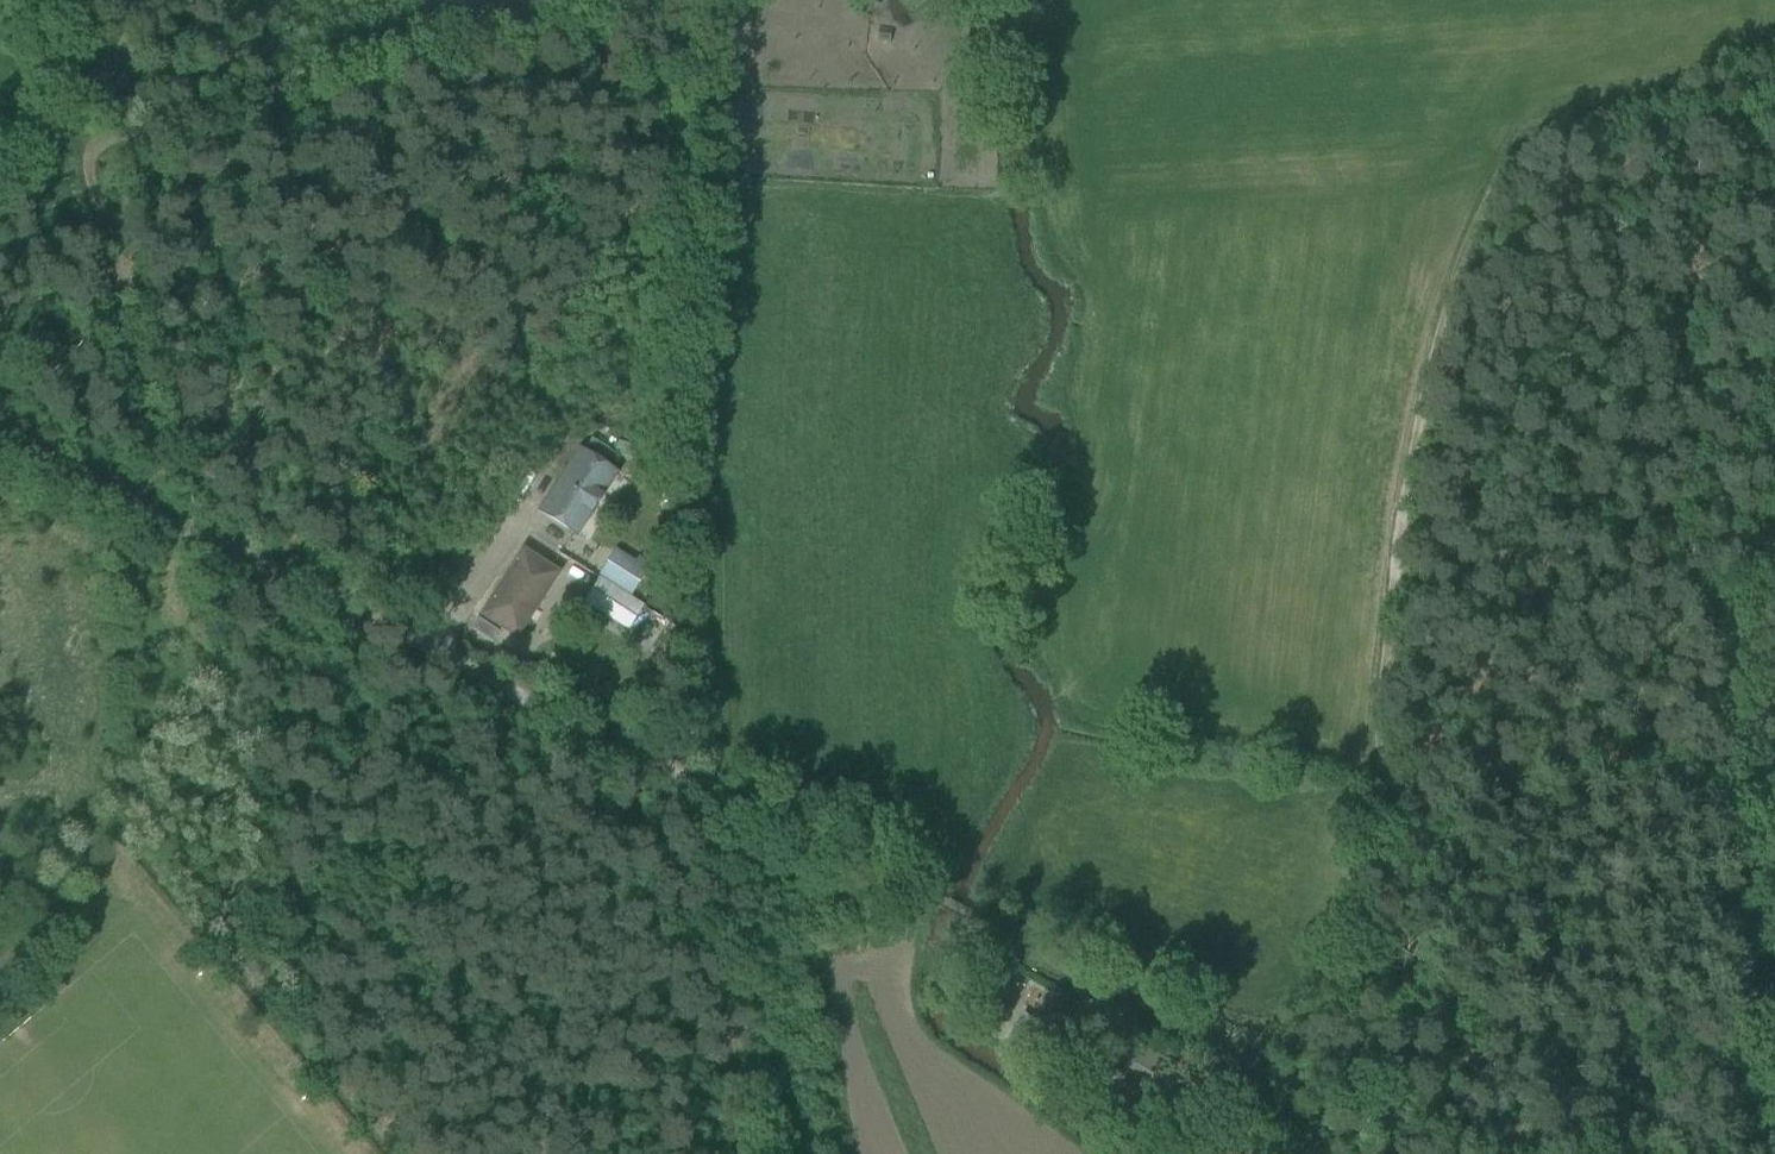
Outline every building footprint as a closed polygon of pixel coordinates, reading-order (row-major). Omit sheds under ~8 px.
[(592,438),(585,449),(607,464),(614,453),(592,438)] [(580,450),(540,512),(572,532),(577,535),(590,516),(601,498),(616,475),(593,459),(580,450)] [(518,554),(479,616),(518,640),(560,572),(550,566),(522,548),(518,554)] [(648,570),(616,549),(599,576),(601,577),(630,596),(648,570)] [(628,631),(644,605),(630,596),(601,577),(584,602),(628,631)] [(492,642),(499,631),(477,617),(470,628),(492,642)] [(1001,1003),(1014,979),(996,970),(994,974),(984,969),(976,985),(983,988),(976,1001),(992,1010),(990,1014),(1005,1022),(1012,1009),(1001,1003)] [(1026,1012),(1005,1045),(1021,1055),(1025,1047),(1036,1028),(1040,1020),(1026,1012)] [(1125,1069),(1170,1093),(1183,1067),(1138,1043),(1125,1069)]
